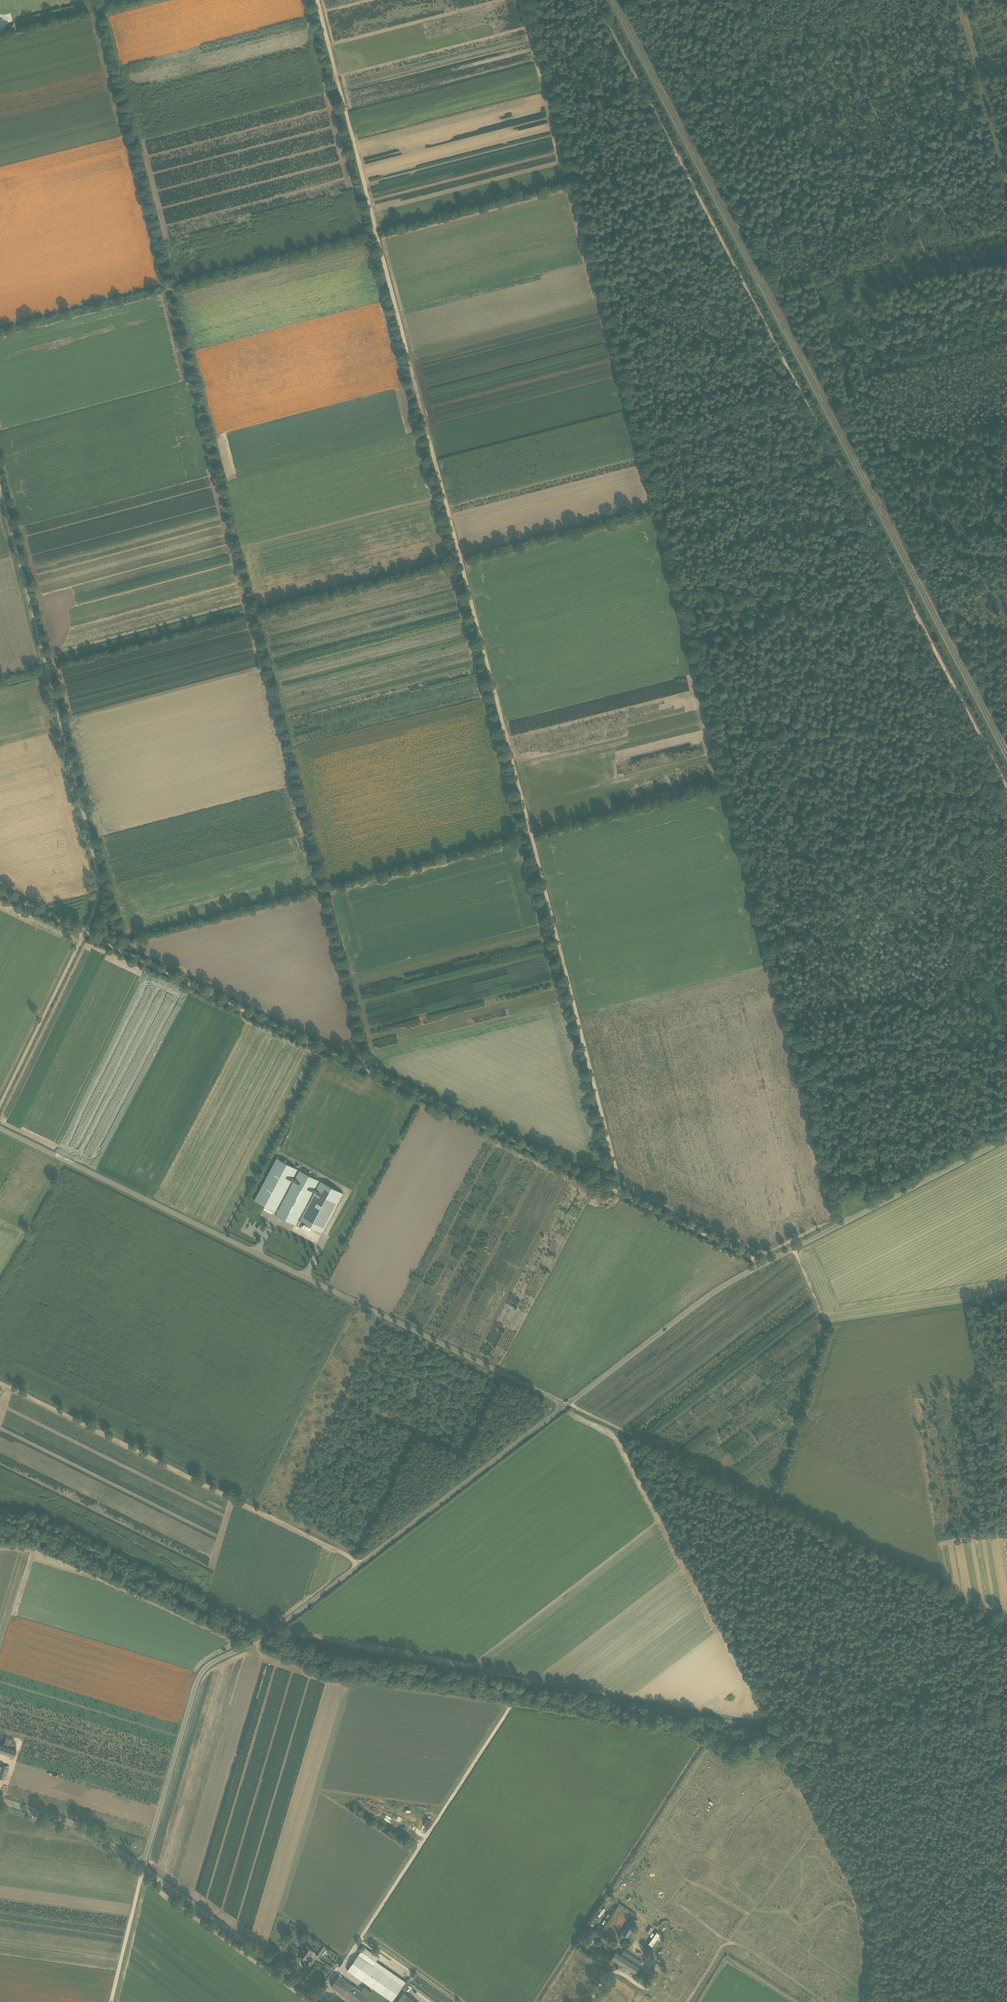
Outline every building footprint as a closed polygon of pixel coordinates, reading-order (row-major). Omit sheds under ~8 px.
[(254,1201),(277,1213),(276,1215),(295,1225),(298,1220),(322,1233),(343,1194),(276,1158),(254,1201)] [(0,1752),(14,1757),(17,1750),(0,1744),(0,1753),(0,1752)] [(657,1932),(648,1944),(652,1946),(660,1935),(657,1932)] [(300,1951),(297,1955),(301,1957),(302,1956),(307,1960),(310,1955),(311,1956),(314,1951),(306,1945),(301,1951),(300,1951)] [(392,2001),(405,1983),(406,1981),(376,1961),(379,1957),(364,1946),(347,1970),(392,2001)] [(634,1973),(642,1962),(624,1950),(622,1954),(616,1950),(611,1958),(634,1973)] [(372,1991),(364,1986),(360,1991),(338,1976),(331,1986),(354,2001),(364,2001),(372,1991)] [(404,1993),(397,2001),(416,2001),(404,1993)]
